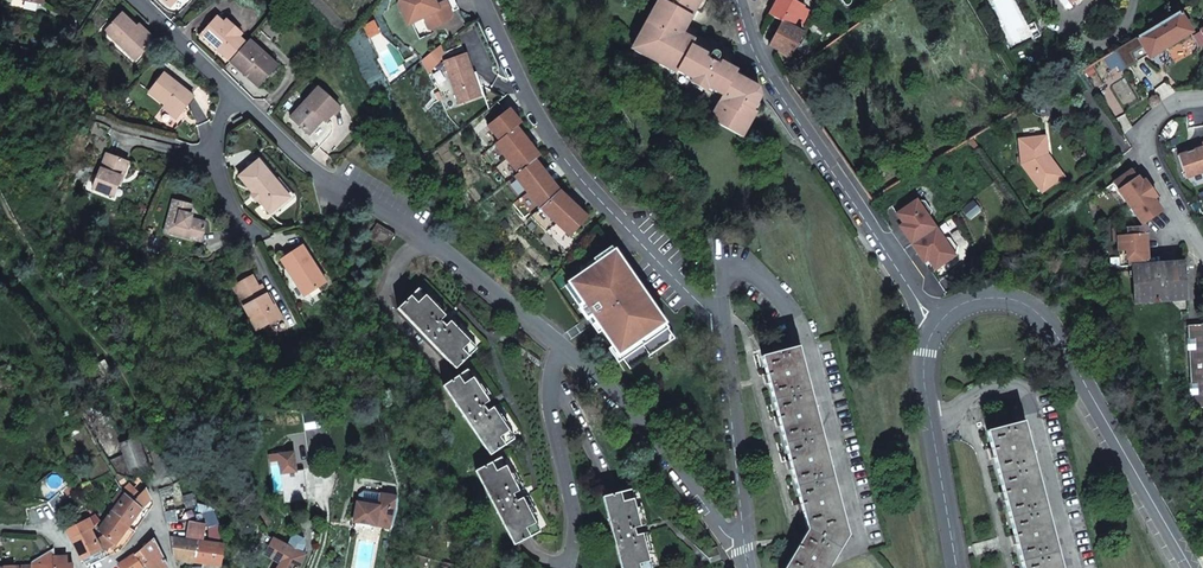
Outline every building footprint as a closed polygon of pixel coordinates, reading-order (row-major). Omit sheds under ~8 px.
[(407,21),(423,13),(429,25),(448,17),(450,10),(449,9),(457,5),(455,0),(397,0),(407,21)] [(733,57),(692,34),(695,29),(688,25),(696,10),(702,14),(709,0),(659,0),(655,7),(653,11),(641,32),(645,34),(634,55),(674,77),(672,80),(687,89),(692,80),(706,89),(702,96),(718,105),(710,120),(740,136),(749,120),(746,118),(757,97),(754,91),(733,79),(739,68),(730,64),(733,57)] [(655,7),(643,0),(640,0),(639,3),(653,11),(655,7)] [(768,14),(781,21),(792,27),(794,24),(803,6),(792,0),(776,0),(768,14)] [(803,6),(794,24),(799,27),(809,9),(803,6)] [(1149,31),(1105,57),(1111,68),(1122,62),(1126,69),(1150,54),(1151,56),(1192,32),(1180,13),(1149,31)] [(137,27),(122,14),(106,31),(136,60),(150,45),(134,30),(137,27)] [(224,54),(231,61),(247,43),(240,37),(223,22),(217,16),(201,34),(220,51),(222,49),(226,52),(224,54)] [(223,22),(240,37),(243,34),(226,19),(223,22)] [(790,56),(803,33),(792,27),(781,21),(768,45),(790,56)] [(1042,36),(1036,23),(1026,28),(1032,41),(1042,36)] [(139,24),(137,27),(134,30),(150,45),(155,39),(139,24)] [(692,34),(733,57),(734,55),(697,35),(699,31),(695,29),(692,34)] [(278,65),(250,39),(247,43),(231,61),(230,61),(259,87),(278,65)] [(463,50),(442,58),(455,100),(476,93),(469,72),(470,72),(470,70),(463,50)] [(470,72),(469,72),(476,93),(481,92),(473,69),(470,70),(470,72)] [(166,105),(179,116),(194,97),(164,74),(150,93),(166,105)] [(319,88),(290,117),(309,135),(323,120),(326,122),(340,108),(319,88)] [(507,104),(504,107),(509,113),(513,111),(507,104)] [(177,119),(179,116),(166,105),(163,108),(177,119)] [(504,107),(486,121),(498,136),(493,139),(519,171),(536,158),(540,154),(533,145),(530,148),(524,141),(518,134),(522,131),(515,122),(519,119),(513,111),(509,113),(504,107)] [(235,125),(243,120),(242,117),(233,122),(235,125)] [(528,138),(522,131),(518,134),(524,141),(528,138)] [(1046,136),(1019,139),(1022,165),(1042,193),(1064,177),(1048,154),(1045,154),(1044,149),(1047,149),(1046,136)] [(533,145),(528,138),(524,141),(530,148),(533,145)] [(1178,155),(1186,178),(1202,172),(1202,143),(1191,147),(1192,150),(1178,155)] [(123,178),(129,162),(107,154),(93,189),(114,196),(121,177),(123,178)] [(519,171),(515,174),(527,190),(544,176),(538,169),(542,166),(536,158),(519,171)] [(290,198),(259,160),(239,177),(270,214),(290,198)] [(547,173),(542,166),(538,169),(544,176),(547,173)] [(1143,183),(1134,170),(1115,183),(1143,225),(1143,226),(1145,225),(1162,213),(1154,200),(1143,183)] [(553,181),(547,173),(544,176),(549,183),(553,181)] [(549,183),(544,176),(527,190),(540,207),(559,189),(553,181),(549,183)] [(1157,197),(1146,181),(1143,183),(1154,200),(1157,197)] [(566,195),(559,189),(540,207),(555,221),(570,205),(563,198),(566,195)] [(573,201),(566,195),(563,198),(570,205),(573,201)] [(185,214),(188,204),(174,200),(165,231),(201,241),(206,223),(191,219),(192,215),(190,215),(185,214)] [(580,208),(573,201),(570,205),(577,211),(580,208)] [(577,211),(570,205),(555,221),(570,234),(587,214),(580,208),(577,211)] [(387,248),(395,235),(377,223),(369,236),(387,248)] [(1127,229),(1114,230),(1114,242),(1119,242),(1119,237),(1146,235),(1150,232),(1145,225),(1143,226),(1143,225),(1140,227),(1127,228),(1127,229)] [(1119,237),(1119,242),(1120,268),(1133,267),(1148,266),(1146,235),(1119,237)] [(671,337),(610,244),(578,264),(582,269),(563,282),(584,314),(589,311),(626,366),(671,337)] [(296,276),(307,294),(326,283),(303,246),(282,259),(293,277),(296,276)] [(1148,266),(1133,267),(1136,301),(1186,298),(1184,263),(1148,266)] [(234,286),(258,329),(282,317),(272,299),(270,300),(262,285),(259,287),(253,276),(234,286)] [(305,296),(307,294),(296,276),(293,277),(305,296)] [(457,329),(439,309),(440,308),(433,301),(432,302),(419,289),(398,309),(456,369),(477,349),(464,336),(466,334),(459,327),(457,329)] [(1188,325),(1192,408),(1202,407),(1202,324),(1188,325)] [(767,375),(769,383),(778,418),(780,426),(789,462),(791,469),(801,504),(803,513),(807,530),(798,546),(794,554),(786,567),(829,567),(848,536),(798,347),(762,357),(767,375)] [(112,373),(104,361),(85,371),(92,383),(112,373)] [(444,386),(450,396),(491,455),(515,438),(504,423),(507,422),(501,414),(499,415),(484,393),(486,392),(480,384),(478,385),(467,370),(444,386)] [(1015,536),(1017,544),(1023,567),(1061,567),(1023,422),(987,431),(992,449),(994,457),(1003,492),(1005,500),(1015,536)] [(133,474),(149,468),(138,438),(121,445),(125,455),(133,474)] [(108,443),(101,447),(107,457),(114,452),(108,443)] [(283,458),(287,501),(310,499),(308,468),(298,469),(296,451),(273,453),(273,459),(283,458)] [(133,474),(125,455),(110,462),(118,475),(128,477),(133,474)] [(476,471),(515,545),(532,536),(540,532),(531,515),(533,514),(529,505),(526,507),(514,483),(517,482),(512,473),(510,474),(501,458),(476,471)] [(78,476),(67,482),(74,490),(83,486),(84,485),(81,481),(78,476)] [(154,505),(147,489),(134,502),(130,499),(137,493),(125,481),(120,485),(122,490),(125,495),(118,505),(112,514),(129,528),(143,509),(148,513),(154,505)] [(84,485),(83,486),(87,493),(94,490),(89,482),(84,485)] [(171,500),(168,486),(159,489),(163,502),(171,500)] [(622,567),(651,567),(647,553),(650,552),(647,542),(645,543),(638,517),(640,517),(638,507),(635,508),(630,489),(603,497),(622,567)] [(125,495),(122,490),(114,501),(118,505),(125,495)] [(397,510),(399,499),(385,496),(383,508),(358,503),(354,521),(356,521),(374,524),(392,528),(397,510)] [(171,512),(174,511),(171,500),(163,502),(165,513),(171,512)] [(27,523),(37,521),(35,507),(25,508),(27,523)] [(207,524),(218,525),(214,509),(206,508),(207,524)] [(174,526),(171,512),(165,513),(168,527),(174,526)] [(122,537),(127,543),(134,533),(129,528),(112,514),(99,532),(104,536),(99,539),(106,551),(116,546),(122,537)] [(267,554),(280,563),(277,567),(300,567),(306,555),(275,540),(276,538),(273,526),(263,514),(257,519),(267,536),(264,542),(271,546),(267,554)] [(245,533),(246,533),(247,533),(249,533),(251,531),(252,529),(253,528),(253,525),(253,524),(252,523),(250,521),(248,520),(245,520),(243,520),(242,521),(241,522),(240,524),(239,527),(240,529),(241,531),(243,532),(245,533)] [(374,524),(356,521),(355,528),(373,530),(374,524)] [(105,559),(91,531),(90,530),(87,524),(68,534),(81,559),(87,567),(105,559)] [(197,542),(203,543),(205,527),(188,525),(186,541),(197,542)] [(197,542),(186,541),(171,538),(174,558),(194,562),(197,542)] [(141,552),(148,563),(146,564),(148,567),(167,567),(169,567),(154,539),(141,552)] [(194,562),(221,567),(223,546),(203,543),(197,542),(194,562)] [(709,559),(720,555),(718,547),(703,551),(705,555),(709,559)] [(53,551),(33,563),(33,567),(34,567),(35,567),(54,567),(53,557),(53,551)] [(141,552),(120,566),(121,567),(148,567),(146,564),(148,563),(141,552)] [(67,557),(53,557),(54,567),(74,567),(74,564),(68,565),(67,557)]
